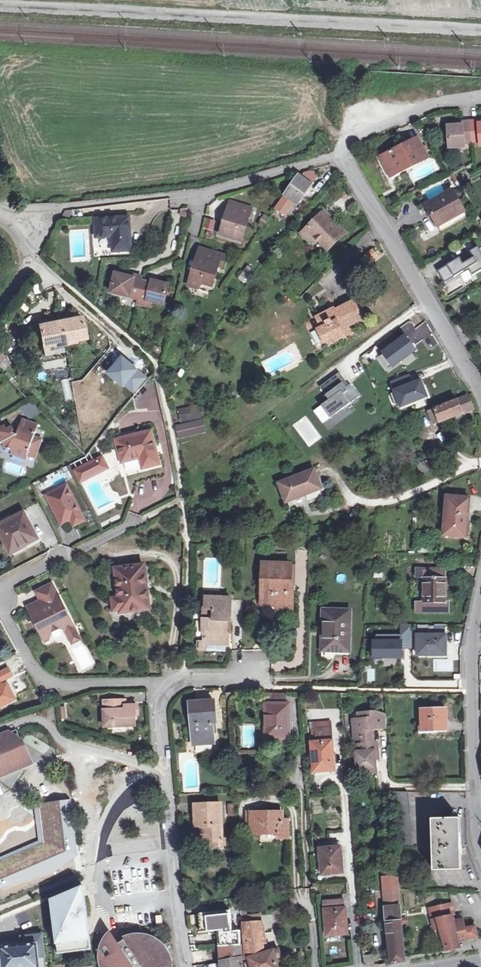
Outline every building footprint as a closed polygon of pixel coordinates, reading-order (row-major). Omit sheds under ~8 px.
[(463,123),(456,124),(448,124),(450,146),(465,145),(464,139),(472,139),(471,120),(463,120),(463,123)] [(479,120),(471,120),(472,139),(480,139),(480,144),(480,122),(479,122),(479,120)] [(380,155),(389,172),(405,165),(407,169),(428,158),(418,137),(380,155)] [(405,165),(389,172),(391,177),(407,169),(405,165)] [(295,201),(299,203),(318,174),(313,170),(304,172),(301,177),(299,176),(277,208),(286,214),(293,204),(295,201)] [(427,205),(438,224),(464,210),(454,190),(427,205)] [(230,201),(225,217),(228,218),(224,232),(242,238),(252,208),(230,201)] [(329,220),(332,217),(326,211),(324,213),(320,209),(313,217),(316,220),(303,234),(311,243),(316,238),(329,249),(347,232),(339,224),(337,227),(329,220)] [(464,210),(438,224),(441,231),(468,216),(464,210)] [(268,218),(264,215),(259,221),(263,224),(268,218)] [(113,236),(114,250),(131,250),(130,217),(97,219),(97,236),(113,236)] [(339,224),(332,217),(329,220),(337,227),(339,224)] [(213,233),(216,221),(207,219),(204,230),(213,233)] [(470,251),(474,257),(464,263),(460,257),(439,270),(446,281),(469,268),(473,274),(480,270),(480,251),(478,246),(470,251)] [(198,288),(204,282),(212,284),(218,265),(222,266),(225,255),(201,247),(189,285),(198,288)] [(377,255),(372,250),(363,258),(368,263),(377,255)] [(246,281),(255,271),(249,265),(241,276),(246,281)] [(136,277),(126,275),(117,272),(112,293),(138,299),(143,281),(144,276),(137,274),(136,277)] [(148,300),(153,302),(165,305),(169,284),(153,281),(152,283),(143,281),(138,299),(137,304),(146,306),(148,300)] [(356,301),(337,310),(338,313),(332,315),(330,311),(318,317),(322,328),(319,330),(325,343),(334,338),(335,341),(347,335),(344,330),(349,327),(365,319),(356,301)] [(82,316),(61,320),(65,342),(86,338),(82,316)] [(65,342),(61,320),(40,325),(44,346),(65,342)] [(390,334),(377,344),(393,366),(416,350),(405,336),(396,342),(390,334)] [(150,377),(134,363),(124,375),(140,389),(150,377)] [(340,372),(337,374),(346,387),(349,385),(340,372)] [(337,374),(320,387),(329,400),(321,406),(330,418),(360,396),(351,384),(349,385),(346,387),(337,374)] [(407,375),(391,381),(401,406),(427,396),(421,380),(411,384),(407,375)] [(84,394),(75,387),(60,404),(69,411),(84,394)] [(234,401),(240,396),(233,389),(229,393),(234,401)] [(473,409),(468,396),(428,412),(433,424),(473,409)] [(198,405),(178,409),(181,422),(201,418),(198,405)] [(176,426),(180,442),(206,435),(203,419),(176,426)] [(1,444),(4,442),(7,448),(12,450),(12,452),(28,458),(29,455),(36,458),(42,439),(36,436),(39,425),(24,420),(19,434),(16,434),(16,430),(13,427),(7,430),(5,426),(0,429),(0,442),(1,444)] [(149,430),(136,433),(121,437),(115,439),(121,461),(139,456),(142,466),(158,462),(149,430)] [(101,457),(96,459),(101,469),(106,467),(101,457)] [(96,459),(74,470),(80,480),(101,469),(96,459)] [(429,469),(427,462),(419,465),(421,471),(429,469)] [(322,487),(314,469),(280,483),(286,501),(322,487)] [(66,486),(47,496),(62,524),(71,519),(81,513),(66,486)] [(467,536),(470,497),(448,495),(445,534),(467,536)] [(6,543),(12,540),(17,550),(38,539),(24,512),(0,524),(0,531),(6,543)] [(84,519),(81,513),(71,519),(74,524),(84,519)] [(12,540),(6,543),(11,553),(17,550),(12,540)] [(291,584),(292,564),(266,563),(265,583),(263,583),(262,604),(276,604),(293,605),(294,585),(291,584)] [(113,599),(115,611),(121,610),(121,612),(150,609),(145,565),(117,569),(119,598),(113,599)] [(425,601),(425,611),(450,611),(450,600),(446,600),(447,568),(417,567),(418,576),(425,577),(425,601)] [(40,591),(44,600),(48,609),(36,615),(44,632),(52,628),(54,631),(61,628),(69,630),(70,634),(78,630),(55,583),(40,591)] [(206,643),(207,643),(230,644),(230,632),(229,632),(229,619),(232,619),(232,597),(207,596),(207,607),(205,607),(204,631),(206,632),(206,640),(206,643)] [(32,607),(36,615),(48,609),(44,600),(32,607)] [(327,631),(326,646),(335,647),(335,650),(350,650),(351,610),(325,610),(324,631),(327,631)] [(402,634),(377,634),(378,641),(374,641),(374,659),(383,659),(383,656),(403,656),(403,636),(413,636),(413,624),(402,624),(402,634)] [(52,639),(54,631),(52,628),(44,632),(48,641),(52,639)] [(78,630),(70,634),(75,642),(82,639),(78,630)] [(448,653),(448,634),(418,635),(418,654),(448,653)] [(206,643),(206,640),(198,640),(197,651),(207,651),(207,643),(206,643)] [(12,679),(8,670),(0,673),(0,684),(12,679)] [(16,700),(9,685),(1,688),(0,686),(0,708),(16,700)] [(266,703),(287,703),(287,693),(272,693),(266,693),(266,703)] [(136,725),(136,705),(126,705),(126,710),(121,710),(121,700),(104,701),(104,726),(136,725)] [(215,743),(214,722),(217,722),(216,700),(191,702),(194,745),(215,743)] [(287,703),(266,703),(266,735),(289,735),(290,703),(287,703)] [(423,710),(423,730),(438,730),(448,730),(447,709),(423,710)] [(378,710),(365,711),(365,718),(360,718),(354,718),(356,737),(363,737),(364,742),(375,741),(374,727),(374,723),(378,723),(378,727),(388,727),(387,714),(378,710)] [(331,750),(334,750),(332,727),(316,728),(316,735),(314,735),(315,742),(313,742),(315,771),(332,770),(331,750)] [(22,742),(11,736),(0,740),(0,783),(10,789),(26,762),(30,760),(22,742)] [(375,741),(364,742),(359,742),(359,750),(357,751),(359,772),(378,771),(377,758),(375,741)] [(222,841),(222,838),(221,803),(197,804),(197,825),(203,825),(204,841),(213,841),(222,841)] [(40,811),(44,842),(0,860),(0,879),(66,851),(60,804),(40,811)] [(281,813),(253,813),(253,829),(253,832),(280,832),(280,837),(289,837),(289,821),(281,821),(281,813)] [(461,868),(460,817),(433,817),(434,869),(461,868)] [(222,841),(213,841),(213,847),(227,847),(227,838),(222,838),(222,841)] [(339,855),(342,855),(341,846),(321,848),(323,873),(340,872),(339,855)] [(384,876),(386,908),(389,934),(403,932),(401,905),(399,874),(384,876)] [(82,886),(49,899),(56,953),(89,948),(82,886)] [(344,917),(346,916),(346,907),(344,907),(343,899),(326,900),(328,934),(345,933),(344,917)] [(459,939),(455,920),(454,920),(453,915),(454,915),(451,903),(430,908),(432,920),(439,942),(445,941),(447,949),(460,947),(458,939),(459,939)] [(234,910),(235,924),(243,924),(242,909),(234,910)] [(261,913),(248,914),(249,922),(262,921),(261,913)] [(248,914),(244,915),(244,920),(246,958),(250,958),(253,966),(280,966),(278,963),(274,949),(265,952),(262,934),(263,932),(262,921),(249,922),(248,914)] [(460,919),(455,920),(459,939),(467,937),(466,928),(464,919),(460,919)] [(235,924),(235,931),(218,932),(219,945),(220,945),(222,966),(243,966),(240,932),(243,932),(243,924),(235,924)] [(476,926),(466,928),(467,937),(478,935),(476,926)] [(173,964),(172,960),(170,955),(168,951),(166,948),(162,943),(158,940),(155,937),(152,936),(148,935),(146,934),(142,933),(134,933),(127,934),(121,936),(123,939),(118,942),(109,930),(105,934),(101,940),(99,945),(98,950),(97,957),(98,961),(99,966),(173,966),(173,964)] [(208,948),(206,932),(196,933),(197,948),(208,948)] [(403,932),(389,934),(391,962),(405,960),(403,932)] [(25,936),(25,945),(22,945),(2,947),(3,961),(4,966),(41,966),(40,956),(45,956),(43,934),(25,936)] [(274,949),(278,963),(283,961),(279,947),(274,949)] [(375,965),(374,963),(373,953),(364,954),(364,966),(375,965)]
